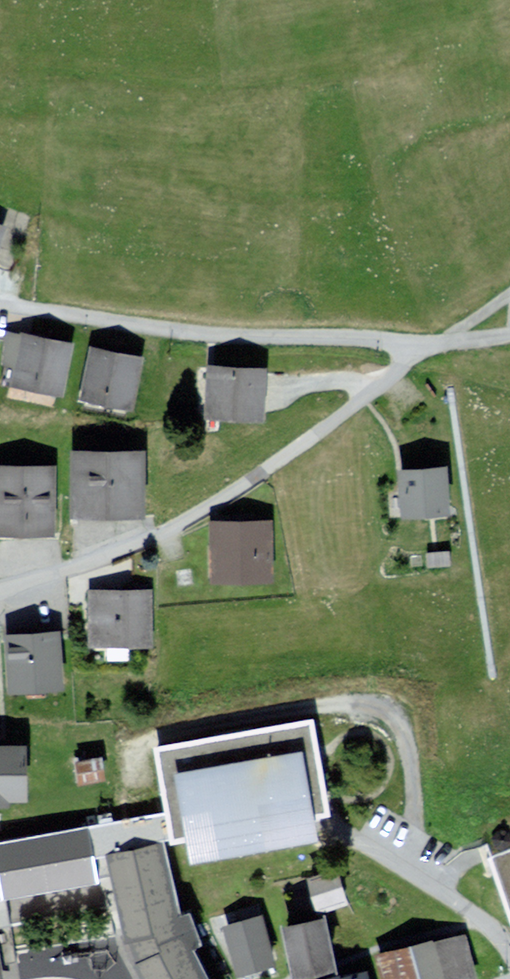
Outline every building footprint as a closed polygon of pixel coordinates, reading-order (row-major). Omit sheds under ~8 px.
[(72,347),(10,334),(2,368),(17,371),(14,385),(61,396),(72,347)] [(144,359),(91,347),(79,400),(132,412),(144,359)] [(265,371),(208,367),(204,420),(262,424),(265,371)] [(144,451),(71,450),(70,515),(143,516),(144,451)] [(0,463),(0,533),(55,536),(58,466),(0,463)] [(443,466),(399,468),(401,512),(445,510),(443,466)] [(267,516),(205,516),(205,579),(267,579),(267,516)] [(151,590),(87,589),(86,647),(150,648),(151,590)] [(56,631),(0,633),(2,692),(58,690),(56,631)] [(317,717),(158,745),(175,838),(187,836),(191,863),(321,841),(317,818),(334,815),(317,717)] [(0,746),(0,802),(27,802),(27,746),(0,746)] [(0,841),(0,894),(4,893),(6,903),(104,885),(93,824),(0,841)] [(107,855),(124,941),(128,940),(137,958),(132,964),(141,978),(204,978),(191,950),(204,946),(192,913),(179,916),(165,844),(107,855)] [(486,858),(509,926),(509,849),(486,858)] [(335,876),(303,886),(311,914),(344,904),(335,876)] [(276,928),(287,978),(294,978),(332,971),(321,918),(276,928)] [(263,920),(223,931),(235,977),(275,966),(263,920)] [(369,950),(376,978),(461,978),(475,975),(463,926),(369,950)]
